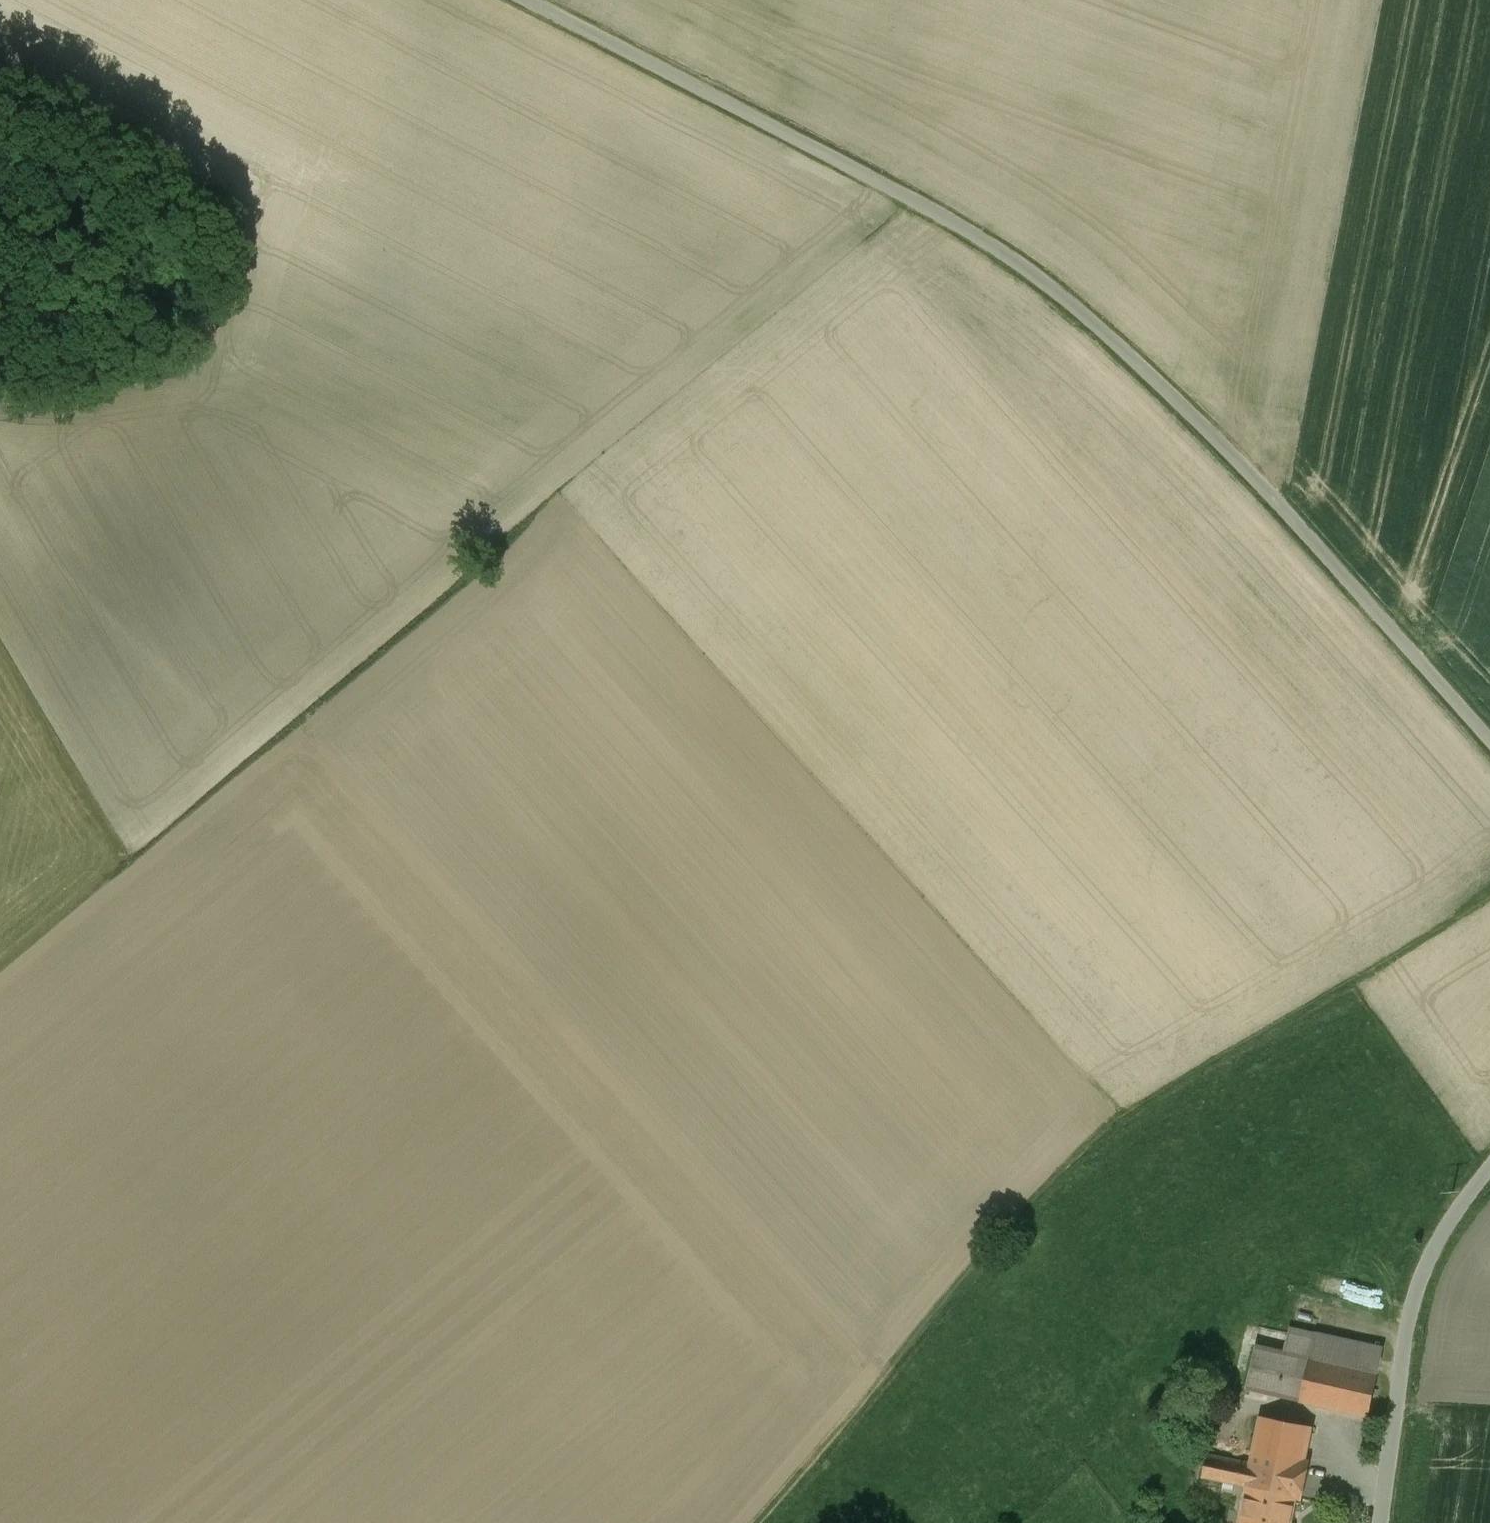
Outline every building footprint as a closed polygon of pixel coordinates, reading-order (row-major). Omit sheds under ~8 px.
[(1383,1349),(1290,1328),(1285,1352),(1256,1346),(1246,1389),(1368,1416),(1383,1349)] [(1260,1418),(1251,1465),(1247,1486),(1240,1522),(1290,1522),(1295,1498),(1299,1499),(1307,1463),(1303,1462),(1310,1429),(1260,1418)] [(1251,1465),(1206,1456),(1202,1477),(1247,1486),(1251,1465)]
